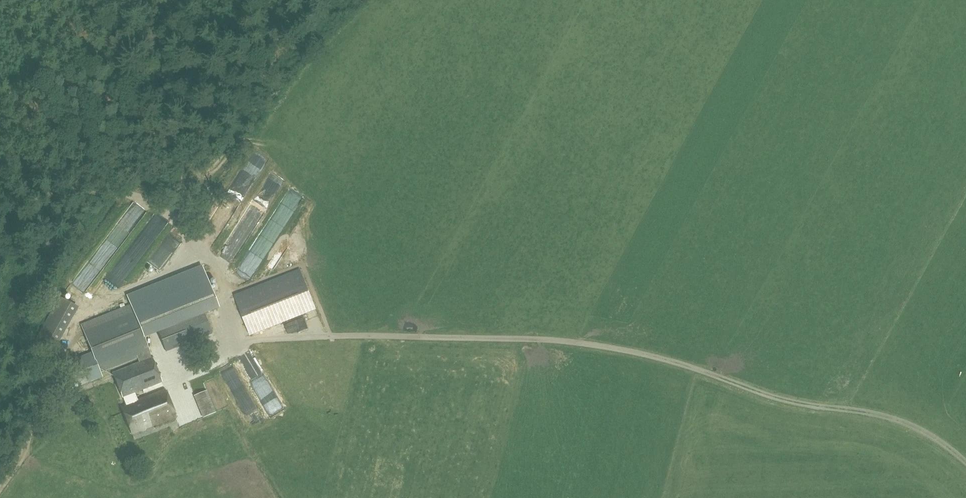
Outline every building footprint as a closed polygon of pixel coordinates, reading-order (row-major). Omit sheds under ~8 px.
[(274,177),(265,193),(279,200),(288,185),(274,177)] [(131,269),(141,275),(146,266),(136,260),(131,269)] [(128,296),(132,306),(144,335),(158,330),(203,311),(209,309),(193,269),(128,296)] [(128,272),(125,277),(133,281),(136,275),(128,272)] [(302,275),(237,301),(252,338),(317,312),(302,275)] [(54,351),(55,349),(78,307),(59,296),(28,353),(38,358),(45,345),(54,351)] [(132,306),(82,326),(92,352),(62,364),(72,389),(103,377),(101,372),(150,351),(132,306)] [(212,334),(203,311),(158,330),(167,352),(212,334)] [(136,392),(163,383),(152,358),(113,374),(126,405),(121,407),(132,434),(176,416),(166,390),(138,400),(136,392)] [(259,360),(249,365),(272,412),(282,407),(259,360)] [(251,420),(261,415),(238,366),(228,370),(251,420)] [(216,413),(207,391),(194,396),(203,418),(216,413)]
